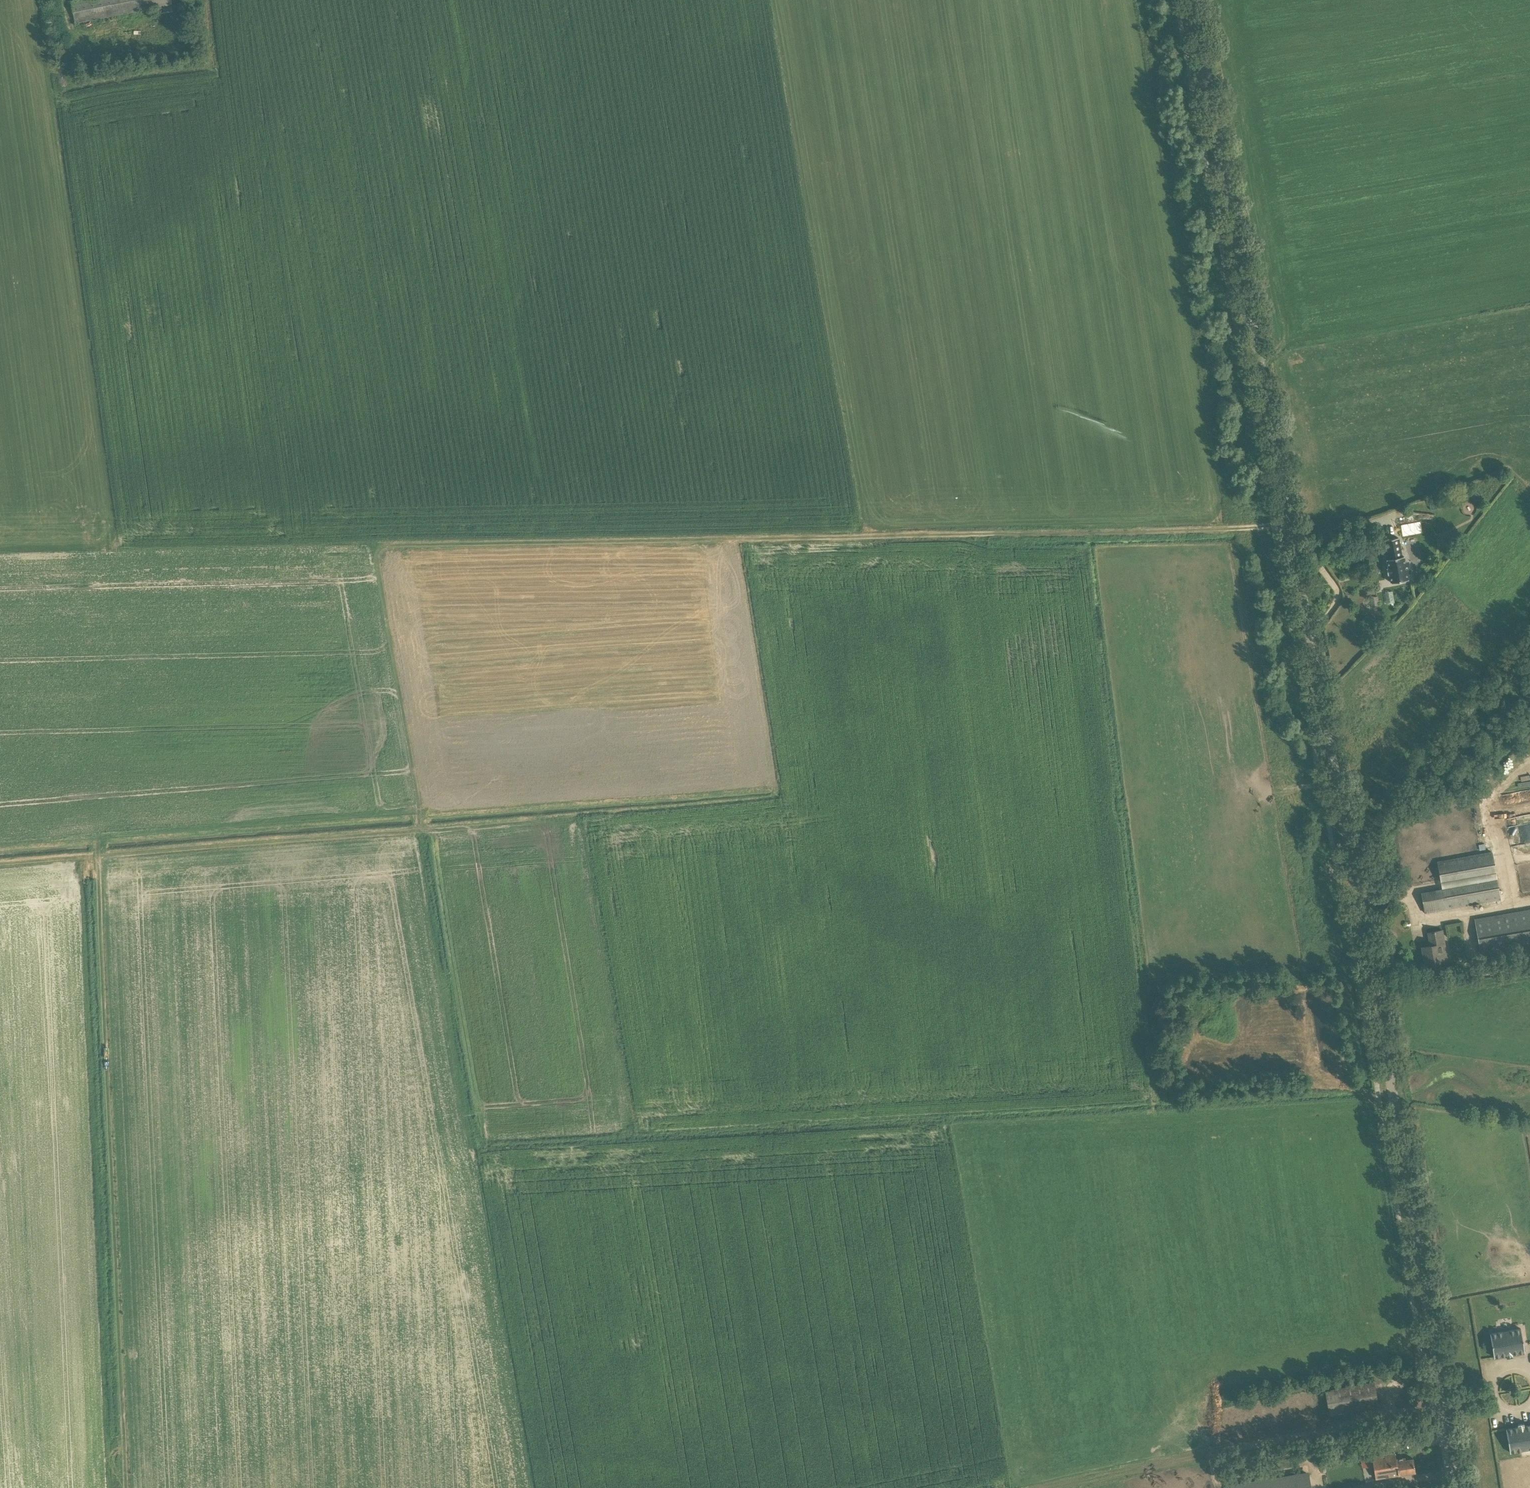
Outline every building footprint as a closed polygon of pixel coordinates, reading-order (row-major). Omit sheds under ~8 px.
[(73,1),(77,23),(174,4),(173,0),(77,0),(73,1)] [(1392,583),(1408,580),(1404,556),(1402,557),(1399,538),(1386,540),(1389,559),(1387,559),(1389,568),(1387,568),(1388,575),(1390,574),(1392,583)] [(1371,605),(1379,604),(1378,595),(1370,596),(1371,605)] [(1507,792),(1510,815),(1529,813),(1529,789),(1507,792)] [(1442,882),(1496,873),(1493,853),(1439,863),(1442,881),(1442,882)] [(1501,900),(1497,880),(1443,889),(1421,893),(1425,913),(1501,900)] [(1475,921),(1481,957),(1529,949),(1529,911),(1475,921)] [(1440,954),(1446,953),(1442,930),(1428,933),(1430,946),(1422,947),(1425,966),(1442,963),(1440,954)] [(1525,1352),(1521,1329),(1491,1334),(1494,1357),(1507,1355),(1507,1358),(1513,1357),(1513,1354),(1525,1352)] [(1330,1415),(1379,1406),(1374,1382),(1325,1391),(1330,1415)] [(1519,1427),(1507,1429),(1510,1453),(1529,1449),(1529,1425),(1525,1426),(1524,1423),(1519,1424),(1519,1427)] [(1371,1434),(1375,1457),(1372,1458),(1374,1467),(1366,1469),(1368,1480),(1376,1478),(1376,1479),(1416,1472),(1413,1458),(1406,1460),(1405,1457),(1397,1459),(1396,1453),(1384,1455),(1380,1432),(1371,1434)] [(1230,1487),(1311,1487),(1309,1475),(1230,1487)]
